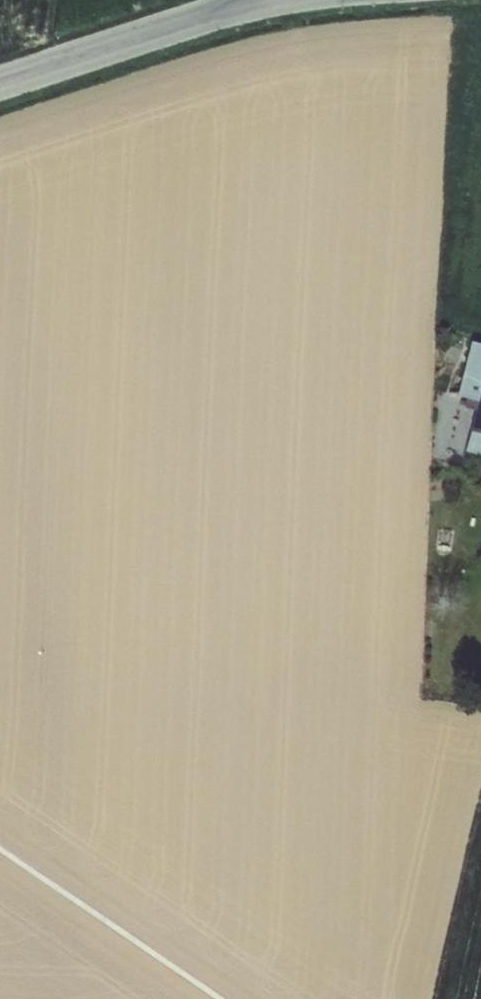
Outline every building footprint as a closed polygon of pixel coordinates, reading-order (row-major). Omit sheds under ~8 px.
[(465,449),(480,453),(480,339),(471,336),(458,389),(478,395),(465,449)]
